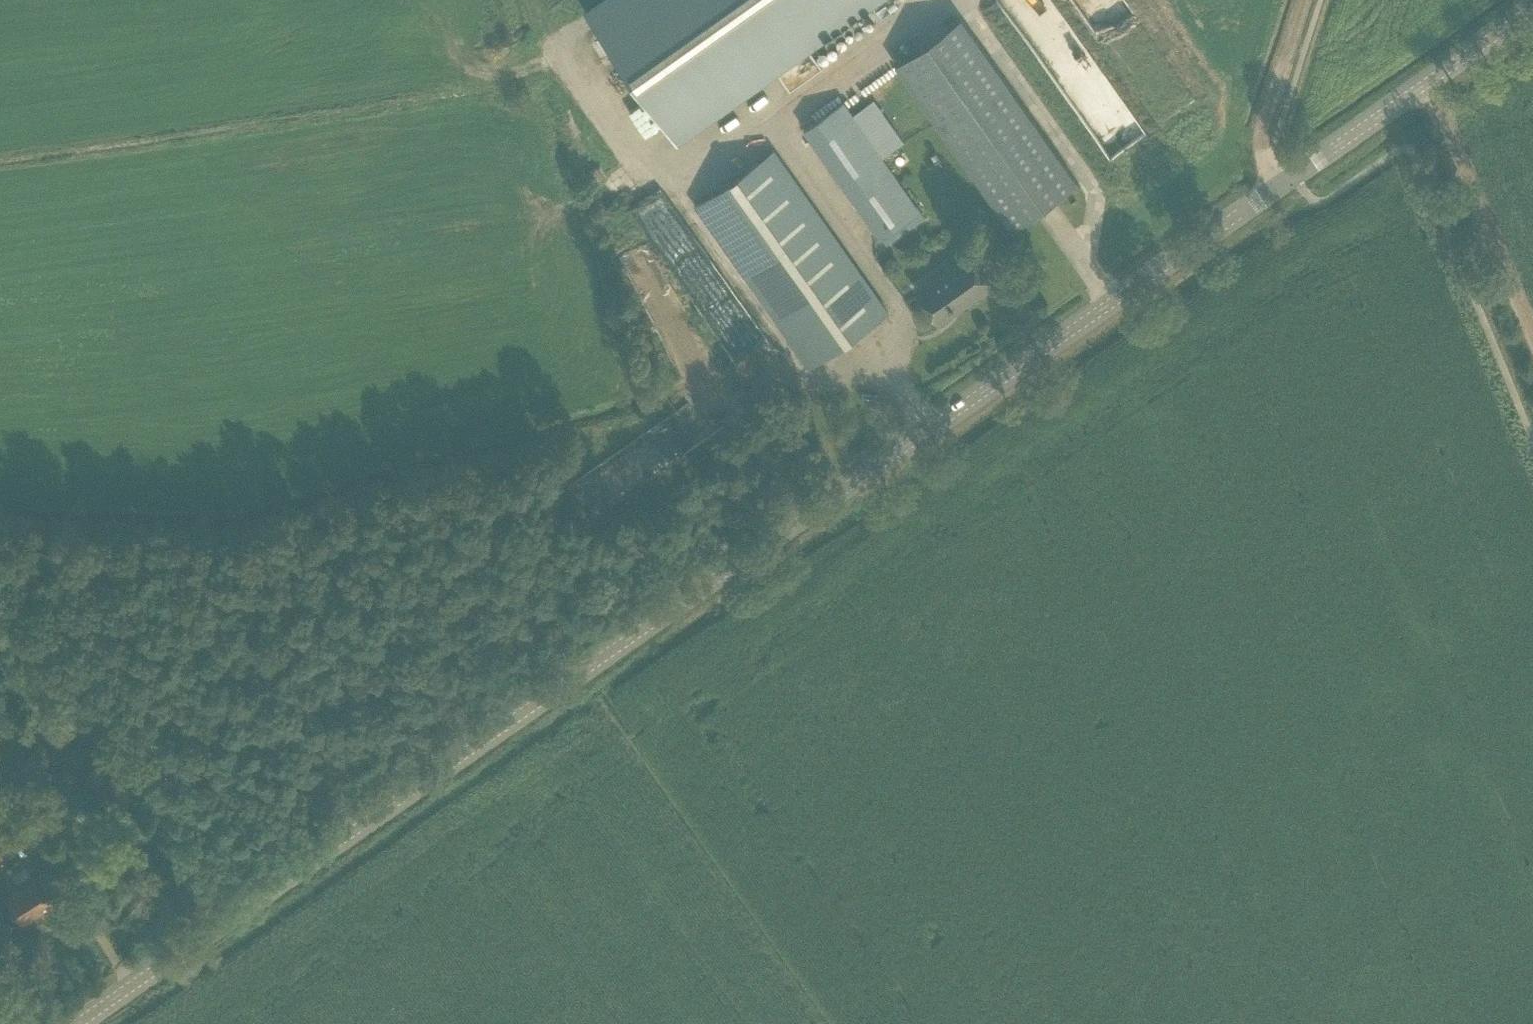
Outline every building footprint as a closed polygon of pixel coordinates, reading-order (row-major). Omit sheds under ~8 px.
[(875,0),(605,0),(585,14),(676,141),(775,70),(789,90),(821,67),(808,48),(875,0)] [(895,65),(1011,230),(1076,183),(960,19),(895,65)] [(841,101),(802,130),(881,239),(920,210),(841,101)] [(695,207),(797,351),(808,367),(887,312),(774,152),(695,207)] [(917,292),(927,306),(938,323),(955,311),(954,308),(965,300),(968,304),(992,287),(969,255),(917,292)] [(0,789),(0,815),(12,807),(0,789)] [(6,897),(11,904),(22,921),(50,903),(53,907),(68,897),(50,868),(6,897)]
